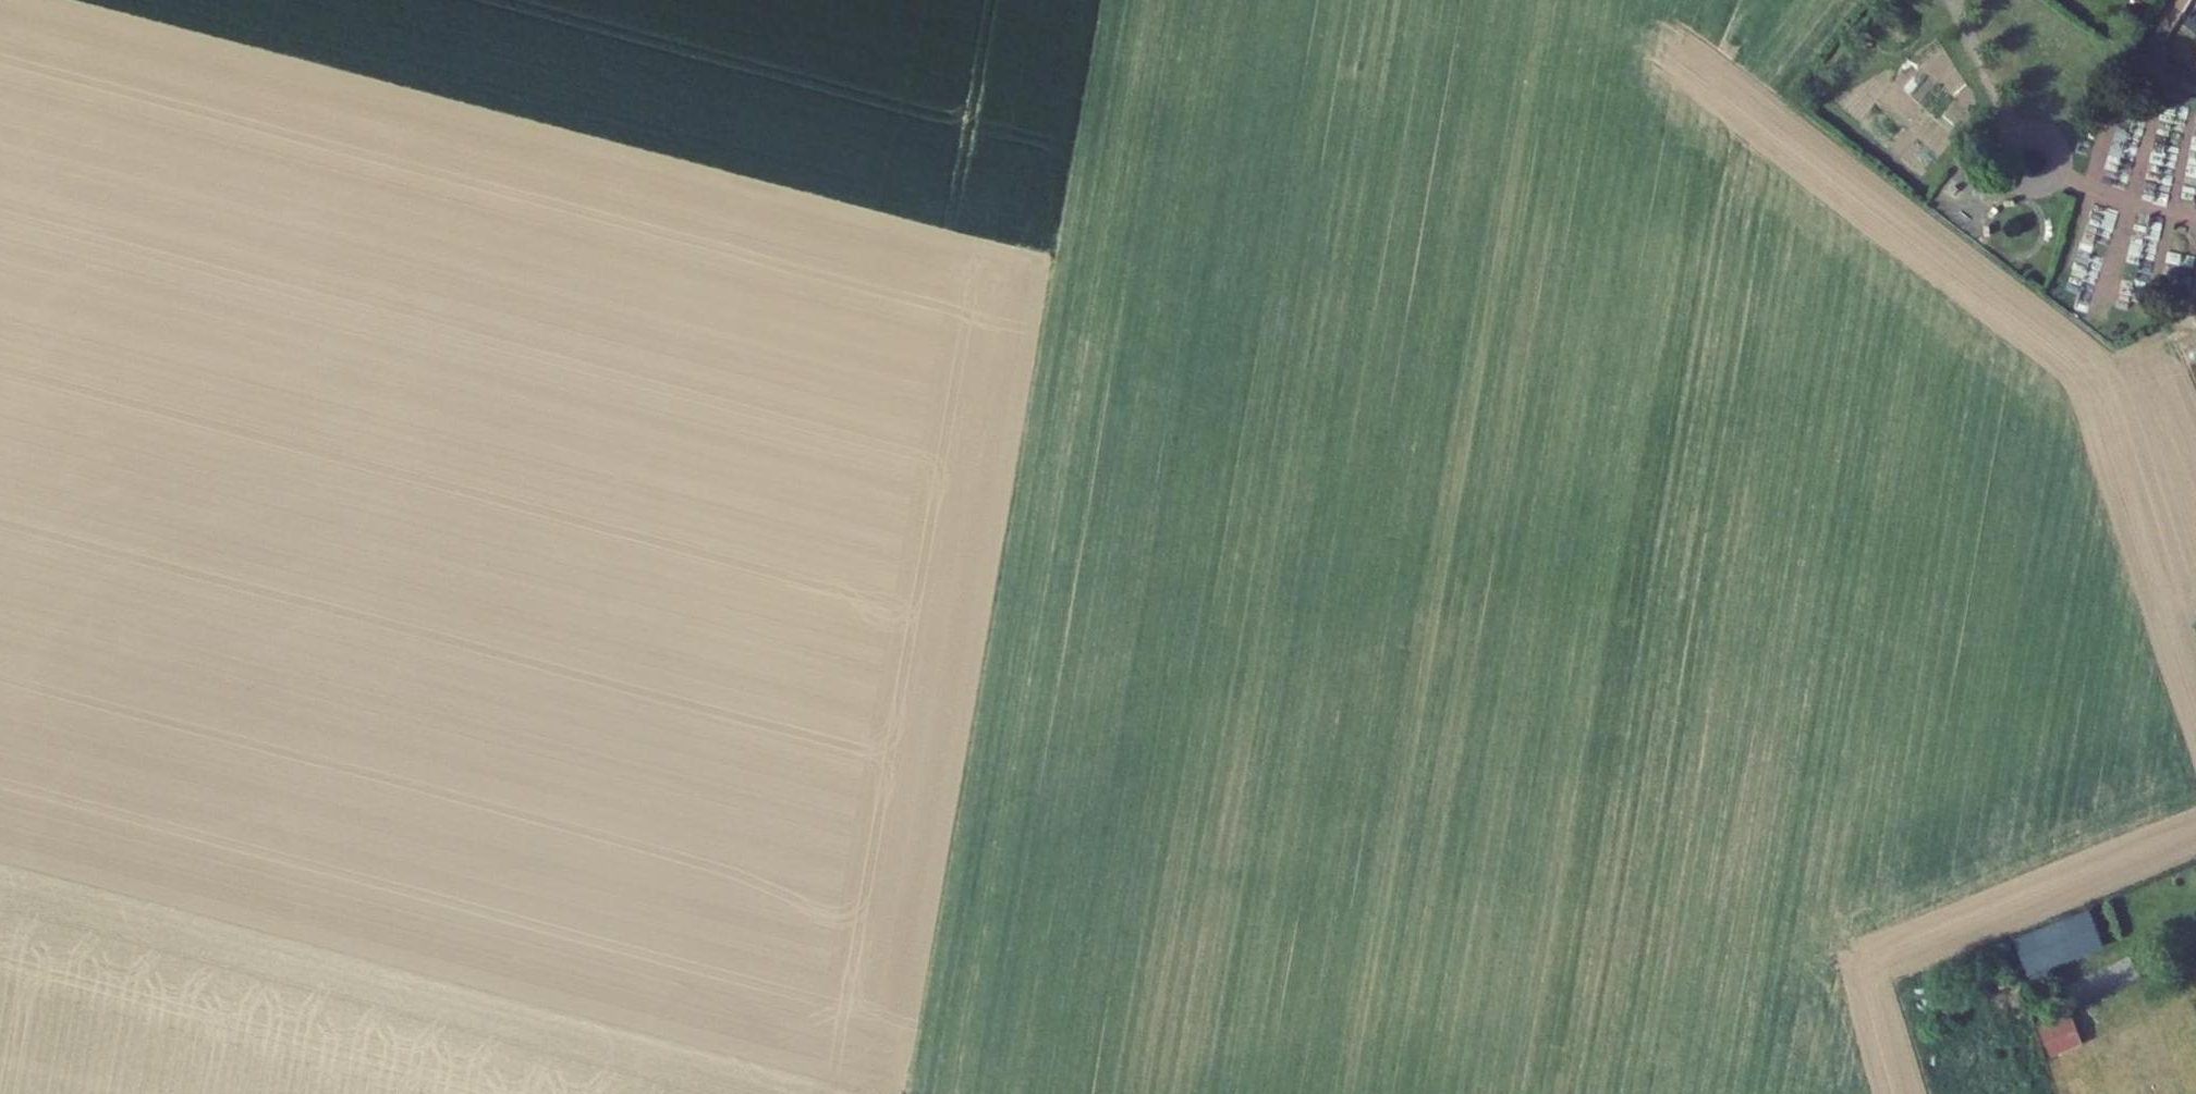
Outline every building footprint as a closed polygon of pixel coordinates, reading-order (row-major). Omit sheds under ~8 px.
[(2103,948),(2091,919),(2018,945),(2029,977),(2103,948)] [(2046,1057),(2083,1047),(2075,1014),(2038,1024),(2046,1057)]
